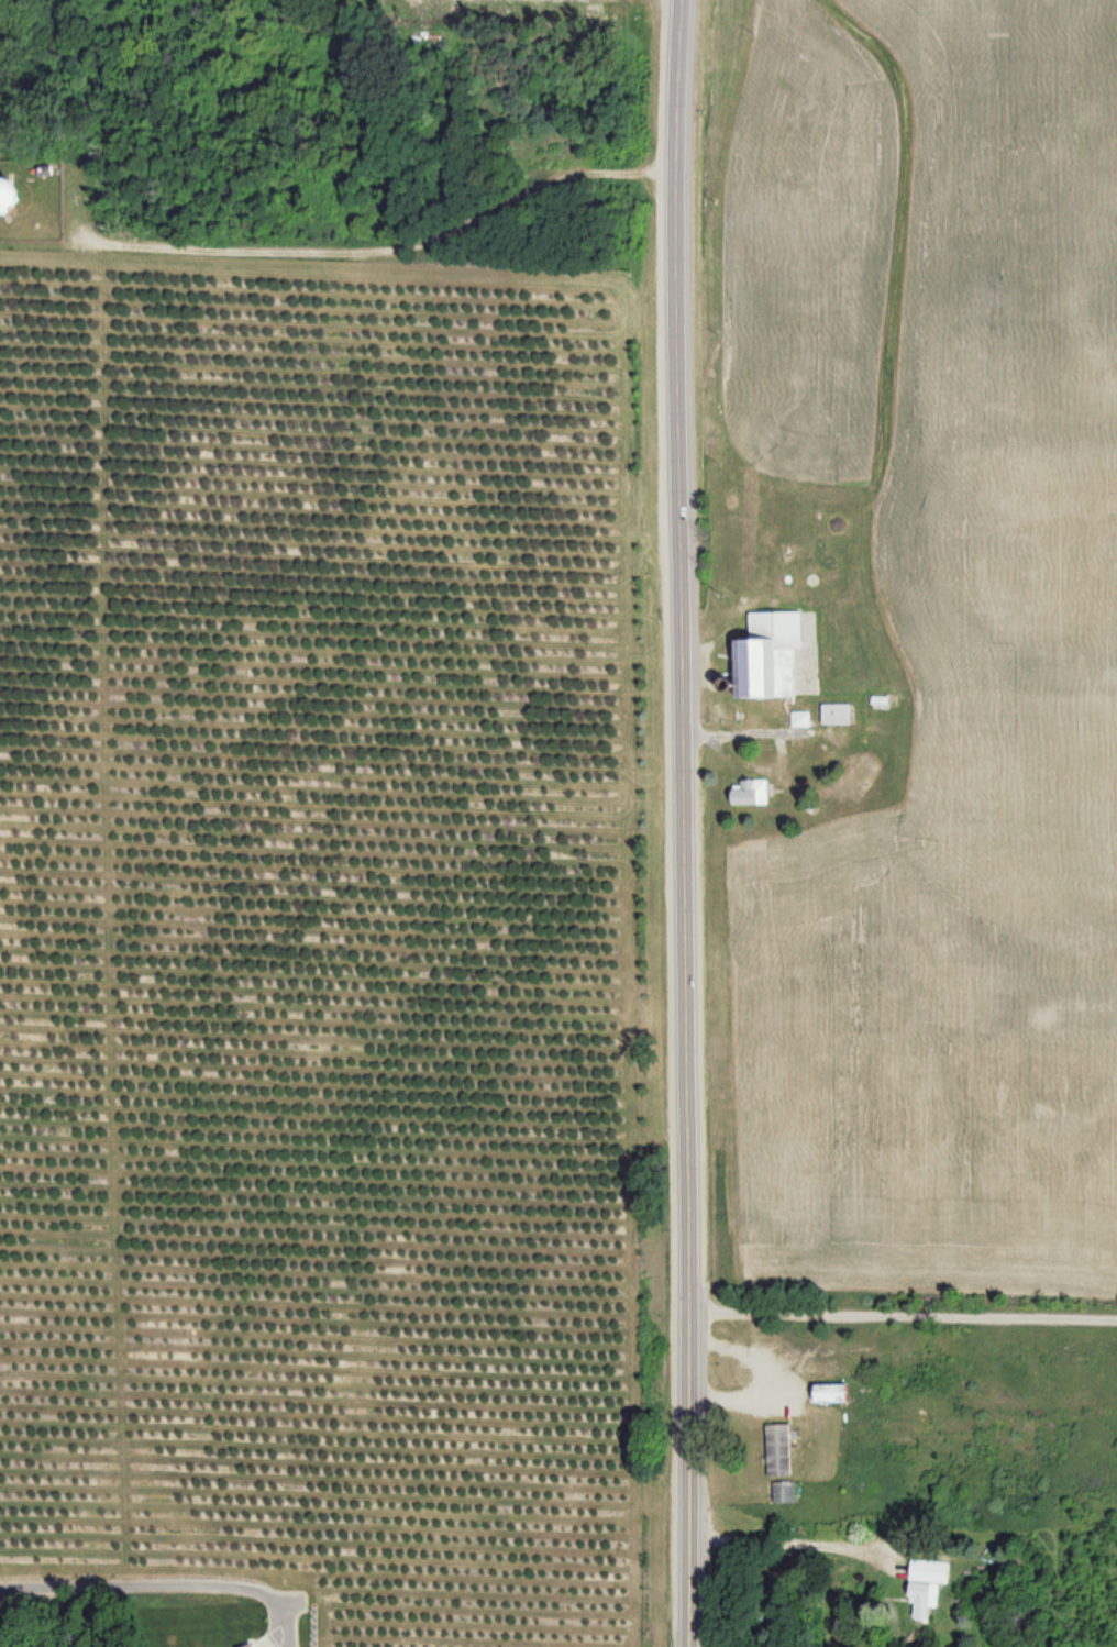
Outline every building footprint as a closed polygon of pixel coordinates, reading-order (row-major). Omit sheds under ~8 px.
[(13,218),(41,218),(41,184),(13,184),(13,218)] [(797,652),(806,651),(806,615),(747,616),(747,643),(734,643),(734,683),(745,683),(745,702),(797,702),(797,652)] [(851,726),(851,706),(818,706),(818,727),(851,726)] [(789,728),(809,728),(809,715),(789,715),(789,728)] [(770,807),(770,783),(732,783),(732,807),(770,807)] [(812,1404),(853,1404),(853,1385),(812,1385),(812,1404)] [(793,1426),(765,1427),(766,1479),(794,1478),(793,1426)] [(776,1505),(798,1505),(798,1486),(776,1486),(776,1505)] [(909,1563),(909,1584),(946,1584),(946,1563),(909,1563)]
